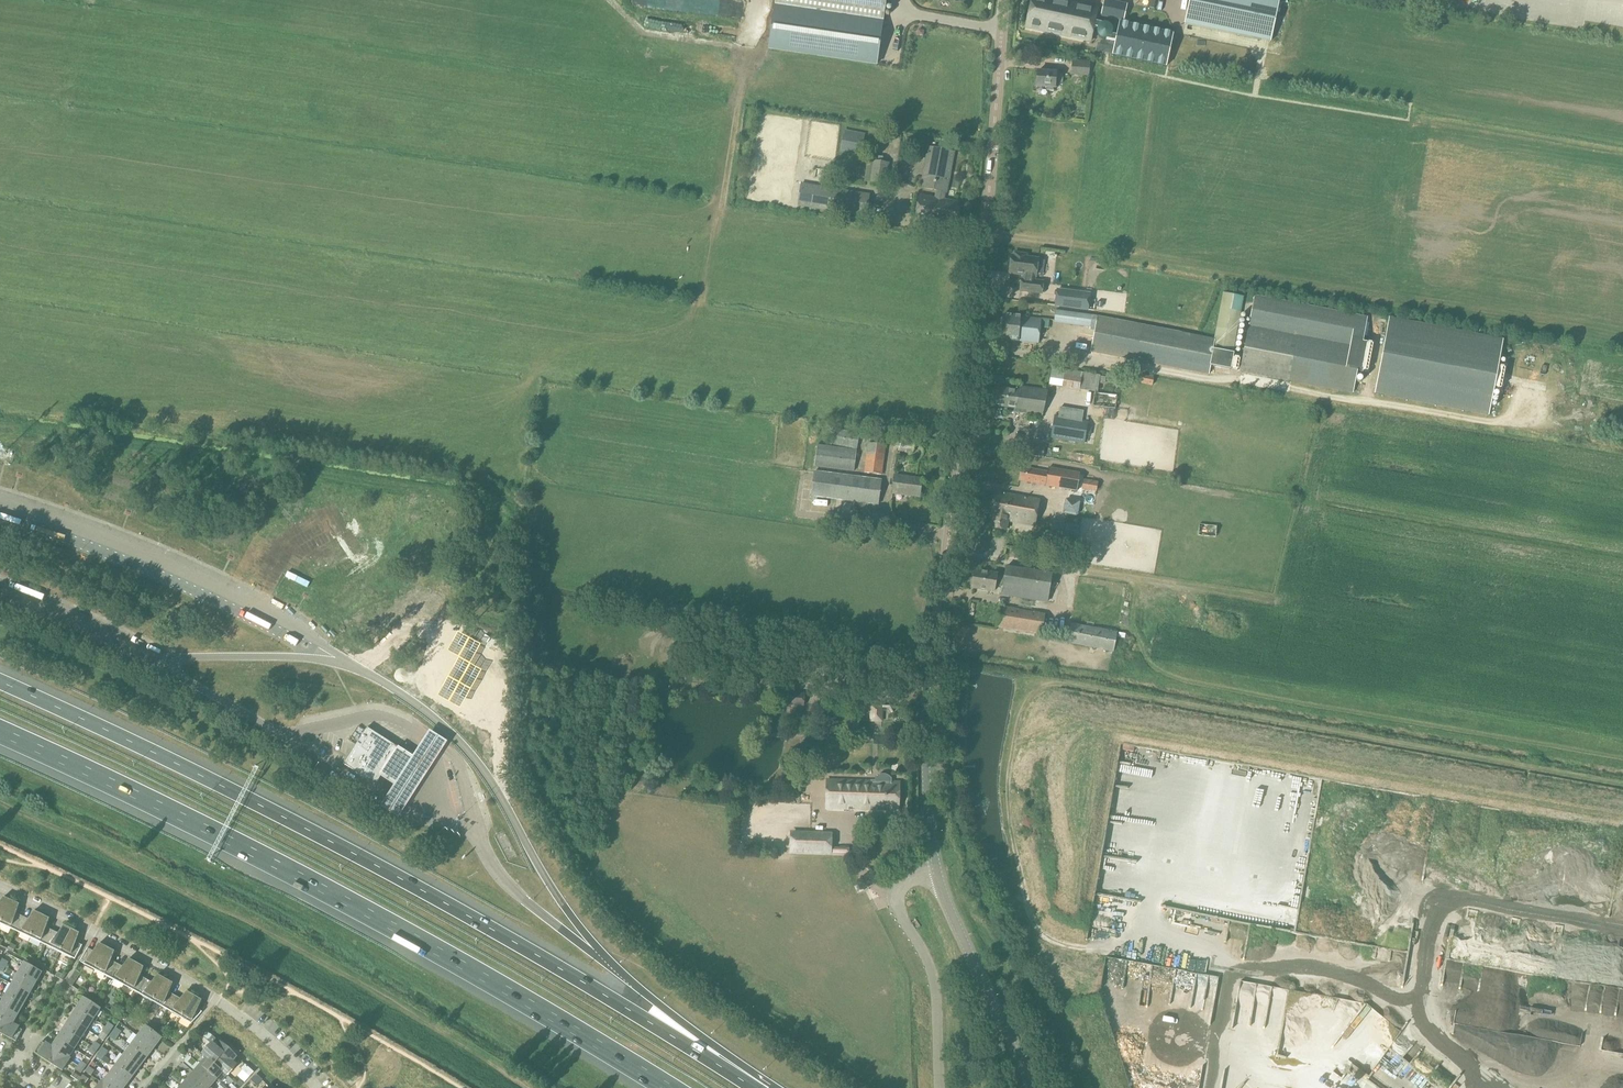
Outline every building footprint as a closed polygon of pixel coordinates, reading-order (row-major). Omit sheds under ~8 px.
[(877,65),(886,0),(775,0),(768,49),(877,65)] [(1028,32),(1092,44),(1093,38),(1094,30),(1099,31),(1099,32),(1098,33),(1098,34),(1098,35),(1099,36),(1099,37),(1099,38),(1100,39),(1101,40),(1102,41),(1103,41),(1103,42),(1104,42),(1105,42),(1106,42),(1107,42),(1108,42),(1109,42),(1110,42),(1118,43),(1115,57),(1168,67),(1175,35),(1121,25),(1122,22),(1125,23),(1128,7),(1105,2),(1102,17),(1097,16),(1098,11),(1039,0),(1034,0),(1028,32)] [(1185,24),(1259,39),(1270,42),(1279,0),(1189,0),(1185,24)] [(1070,75),(1089,76),(1090,61),(1071,60),(1070,75)] [(1038,72),(1037,87),(1037,90),(1055,91),(1056,83),(1063,84),(1063,75),(1057,74),(1038,72)] [(841,152),(860,155),(864,136),(844,132),(841,152)] [(922,188),(937,191),(946,192),(947,193),(954,153),(929,148),(922,188)] [(888,164),(882,163),(882,159),(875,158),(874,162),(873,162),(871,182),(885,184),(888,164)] [(798,206),(866,217),(870,195),(802,184),(798,206)] [(944,200),(946,192),(937,191),(936,198),(920,196),(915,221),(956,228),(960,202),(944,200)] [(1012,256),(1010,274),(1024,276),(1023,280),(1022,280),(1020,291),(1042,294),(1044,283),(1034,282),(1035,277),(1037,277),(1039,260),(1026,258),(1026,256),(1015,254),(1015,257),(1012,256)] [(1057,290),(1055,305),(1088,309),(1090,294),(1057,290)] [(1211,366),(1230,370),(1244,297),(1224,294),(1214,347),(1207,345),(1209,338),(1137,325),(1093,316),(1091,328),(1090,329),(1096,329),(1091,352),(1209,375),(1211,366)] [(1255,296),(1241,372),(1352,393),(1361,346),(1373,348),(1375,342),(1362,339),(1367,317),(1255,296)] [(1004,315),(1002,340),(1019,342),(1039,344),(1041,328),(1048,328),(1049,320),(1004,315)] [(1080,315),(1078,326),(1091,328),(1093,316),(1080,315)] [(1389,318),(1375,393),(1488,415),(1503,339),(1389,318)] [(1052,368),(1049,385),(1079,390),(1082,372),(1052,368)] [(1141,375),(1139,384),(1152,386),(1154,378),(1141,375)] [(1015,413),(1043,417),(1048,391),(1019,387),(1018,392),(998,389),(996,406),(1016,409),(1015,413)] [(1117,396),(1095,393),(1093,407),(1116,410),(1117,396)] [(1054,416),(1051,438),(1070,441),(1085,444),(1088,421),(1082,420),(1084,411),(1060,407),(1058,417),(1054,416)] [(831,445),(857,449),(860,434),(834,430),(831,445)] [(898,451),(913,453),(915,441),(900,439),(898,451)] [(865,473),(882,475),(886,446),(868,444),(865,473)] [(815,467),(854,472),(857,451),(818,446),(815,467)] [(1020,481),(1078,492),(1081,474),(1049,469),(1049,472),(1023,468),(1020,481)] [(811,496),(878,504),(881,481),(814,473),(811,496)] [(893,493),(920,497),(922,480),(895,476),(893,493)] [(997,493),(993,512),(1007,515),(1006,521),(1009,522),(1035,526),(1040,500),(997,493)] [(1062,513),(1077,516),(1080,501),(1065,499),(1062,513)] [(1007,515),(993,512),(992,518),(993,519),(991,528),(1007,531),(1009,522),(1006,521),(1007,515)] [(1063,536),(1078,538),(1080,526),(1065,523),(1063,536)] [(1217,526),(1200,524),(1198,536),(1215,538),(1217,526)] [(1043,543),(1030,540),(1028,552),(1041,554),(1043,543)] [(1052,574),(1007,567),(1005,578),(1003,587),(1002,595),(1048,603),(1052,574)] [(996,586),(1003,587),(1005,578),(997,577),(998,575),(975,571),(972,588),(995,592),(996,586)] [(997,628),(1043,635),(1046,614),(1000,607),(997,628)] [(1114,652),(1118,632),(1085,625),(1084,626),(1071,623),(1067,643),(1114,652)] [(491,639),(485,635),(482,639),(487,643),(491,639)] [(789,692),(789,693),(787,705),(804,706),(805,695),(805,693),(797,693),(793,692),(789,692)] [(870,711),(869,722),(883,722),(883,711),(882,711),(883,706),(883,705),(870,704),(870,705),(870,711)] [(367,727),(344,764),(376,784),(399,747),(367,727)] [(394,782),(381,802),(398,813),(445,739),(427,729),(411,754),(399,747),(382,775),(394,782)] [(900,782),(892,782),(892,779),(889,776),(885,774),(882,774),(878,775),(875,778),(875,780),(871,780),(871,781),(828,780),(827,809),(899,811),(900,782)] [(740,800),(739,812),(748,813),(749,801),(740,800)] [(832,848),(832,835),(793,834),(792,851),(832,852),(850,853),(850,849),(832,848)] [(1,924),(11,900),(4,897),(0,903),(0,924),(1,924)] [(1,924),(16,931),(22,918),(16,916),(19,904),(11,900),(1,924)] [(16,931),(31,938),(42,914),(34,911),(27,921),(22,918),(16,931)] [(50,918),(42,914),(31,938),(46,945),(51,932),(46,930),(50,918)] [(46,945),(61,952),(72,929),(64,925),(57,935),(51,932),(46,945)] [(72,929),(61,952),(75,960),(82,945),(81,947),(75,944),(80,933),(72,929)] [(11,942),(7,949),(13,952),(16,946),(11,942)] [(80,962),(95,970),(107,947),(99,943),(92,953),(87,950),(88,948),(80,962)] [(115,951),(107,947),(95,970),(110,978),(116,965),(110,962),(115,951)] [(28,961),(37,966),(39,961),(30,956),(28,961)] [(110,978),(124,985),(136,963),(129,958),(122,968),(116,965),(110,978)] [(0,963),(0,964),(6,967),(8,962),(2,959),(0,963)] [(44,970),(44,969),(46,965),(39,961),(37,966),(44,970)] [(25,963),(19,974),(35,983),(36,980),(37,981),(41,973),(25,963)] [(124,985),(139,994),(145,981),(140,978),(144,967),(136,963),(124,985)] [(57,971),(55,975),(63,980),(65,976),(57,971)] [(35,983),(19,974),(13,984),(30,994),(34,986),(33,986),(35,983)] [(139,994),(149,999),(153,1002),(166,979),(158,975),(151,984),(145,981),(139,994)] [(68,983),(73,986),(76,980),(71,977),(68,983)] [(153,1002),(167,1010),(174,998),(168,994),(173,983),(166,979),(153,1002)] [(13,984),(7,995),(23,1004),(25,1001),(30,994),(13,984)] [(167,1010),(182,1018),(194,996),(187,991),(180,1001),(174,998),(167,1010)] [(89,997),(97,1002),(99,998),(92,993),(89,997)] [(23,1004),(7,995),(1,1005),(18,1014),(22,1007),(21,1007),(23,1004)] [(202,1000),(194,996),(182,1018),(192,1024),(202,1012),(202,1011),(200,1013),(197,1011),(202,1000)] [(83,998),(83,999),(78,1006),(79,1006),(77,1009),(93,1019),(100,1008),(83,998)] [(107,1003),(99,998),(97,1002),(104,1006),(107,1003)] [(8,1022),(11,1024),(12,1024),(13,1022),(14,1022),(18,1014),(1,1005),(0,1007),(0,1018),(8,1022)] [(120,1012),(113,1007),(111,1010),(118,1015),(120,1012)] [(70,1018),(86,1029),(93,1019),(77,1009),(76,1012),(75,1011),(70,1018)] [(130,1014),(125,1017),(128,1023),(133,1020),(130,1014)] [(65,1029),(80,1039),(86,1029),(70,1018),(66,1026),(65,1029)] [(8,1022),(2,1033),(16,1042),(23,1030),(12,1024),(11,1024),(8,1022)] [(114,1026),(108,1022),(105,1027),(111,1030),(114,1026)] [(161,1032),(165,1026),(161,1023),(157,1029),(161,1032)] [(146,1026),(139,1036),(154,1048),(159,1041),(161,1037),(146,1026)] [(102,1031),(108,1035),(111,1030),(105,1027),(102,1031)] [(116,1028),(113,1032),(118,1036),(121,1031),(116,1028)] [(62,1031),(58,1038),(74,1049),(80,1039),(65,1029),(63,1032),(62,1031)] [(208,1040),(212,1035),(208,1031),(204,1036),(208,1040)] [(115,1040),(118,1036),(113,1032),(110,1037),(115,1040)] [(149,1055),(154,1048),(139,1036),(132,1046),(146,1057),(148,1054),(149,1055)] [(67,1059),(68,1058),(74,1049),(58,1038),(53,1046),(52,1048),(52,1049),(55,1051),(67,1059)] [(49,1062),(55,1051),(52,1049),(52,1048),(42,1041),(34,1052),(49,1062)] [(207,1057),(215,1064),(228,1049),(220,1042),(216,1047),(212,1043),(203,1054),(207,1057)] [(94,1055),(98,1050),(92,1046),(89,1051),(94,1055)] [(132,1046),(124,1055),(140,1067),(145,1060),(144,1060),(146,1057),(132,1046)] [(99,1052),(105,1055),(108,1051),(102,1047),(99,1052)] [(237,1056),(228,1049),(215,1064),(223,1071),(227,1075),(237,1064),(233,1061),(237,1056)] [(55,1051),(49,1062),(63,1071),(70,1059),(68,1058),(67,1059),(55,1051)] [(101,1060),(105,1055),(99,1052),(96,1057),(101,1060)] [(135,1074),(140,1067),(124,1055),(117,1065),(132,1076),(134,1073),(135,1074)] [(207,1057),(200,1065),(217,1079),(221,1082),(227,1075),(223,1071),(215,1064),(207,1057)] [(242,1070),(250,1077),(254,1072),(245,1064),(241,1069),(242,1070)] [(130,1078),(132,1076),(117,1065),(110,1074),(126,1086),(131,1079),(130,1078)] [(194,1072),(210,1086),(217,1079),(200,1065),(194,1072)] [(89,1067),(86,1071),(91,1075),(94,1070),(89,1067)] [(242,1070),(238,1076),(245,1082),(250,1077),(242,1070)] [(210,1086),(194,1072),(187,1079),(197,1087),(212,1087),(210,1087),(210,1086)] [(104,1083),(103,1084),(109,1087),(124,1087),(126,1086),(110,1074),(104,1083)] [(257,1086),(262,1080),(256,1074),(250,1080),(257,1086)] [(79,1081),(84,1085),(89,1079),(83,1075),(79,1081)] [(182,1087),(197,1087),(187,1079),(181,1087),(182,1087)]
